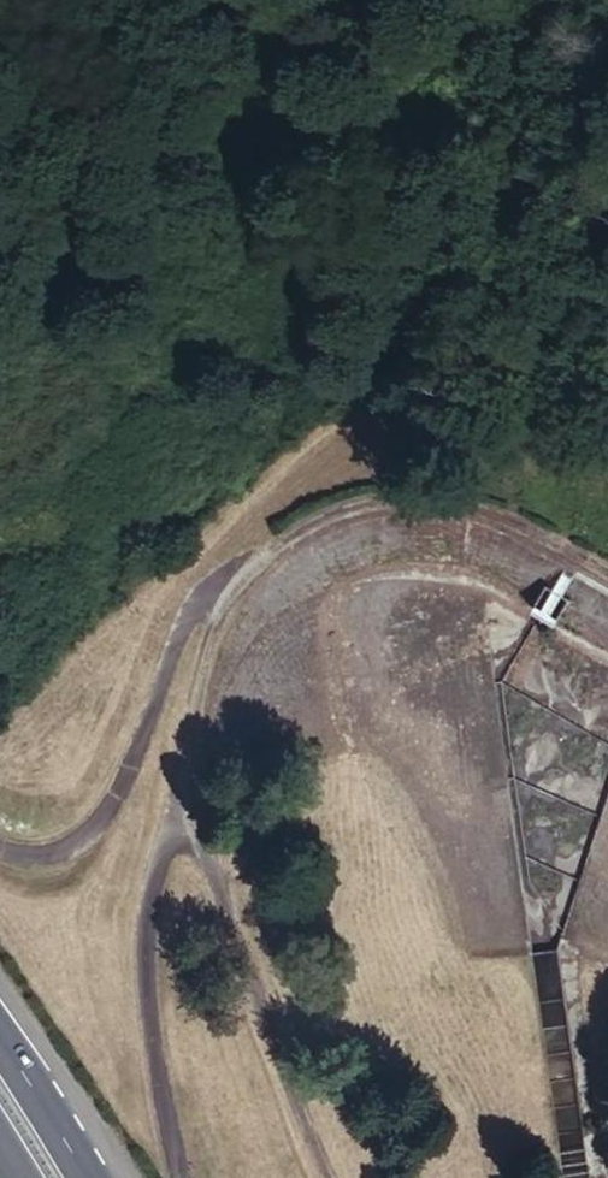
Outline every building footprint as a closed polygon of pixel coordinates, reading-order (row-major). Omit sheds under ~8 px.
[(545,617),(546,593),(535,610),(545,617)]
